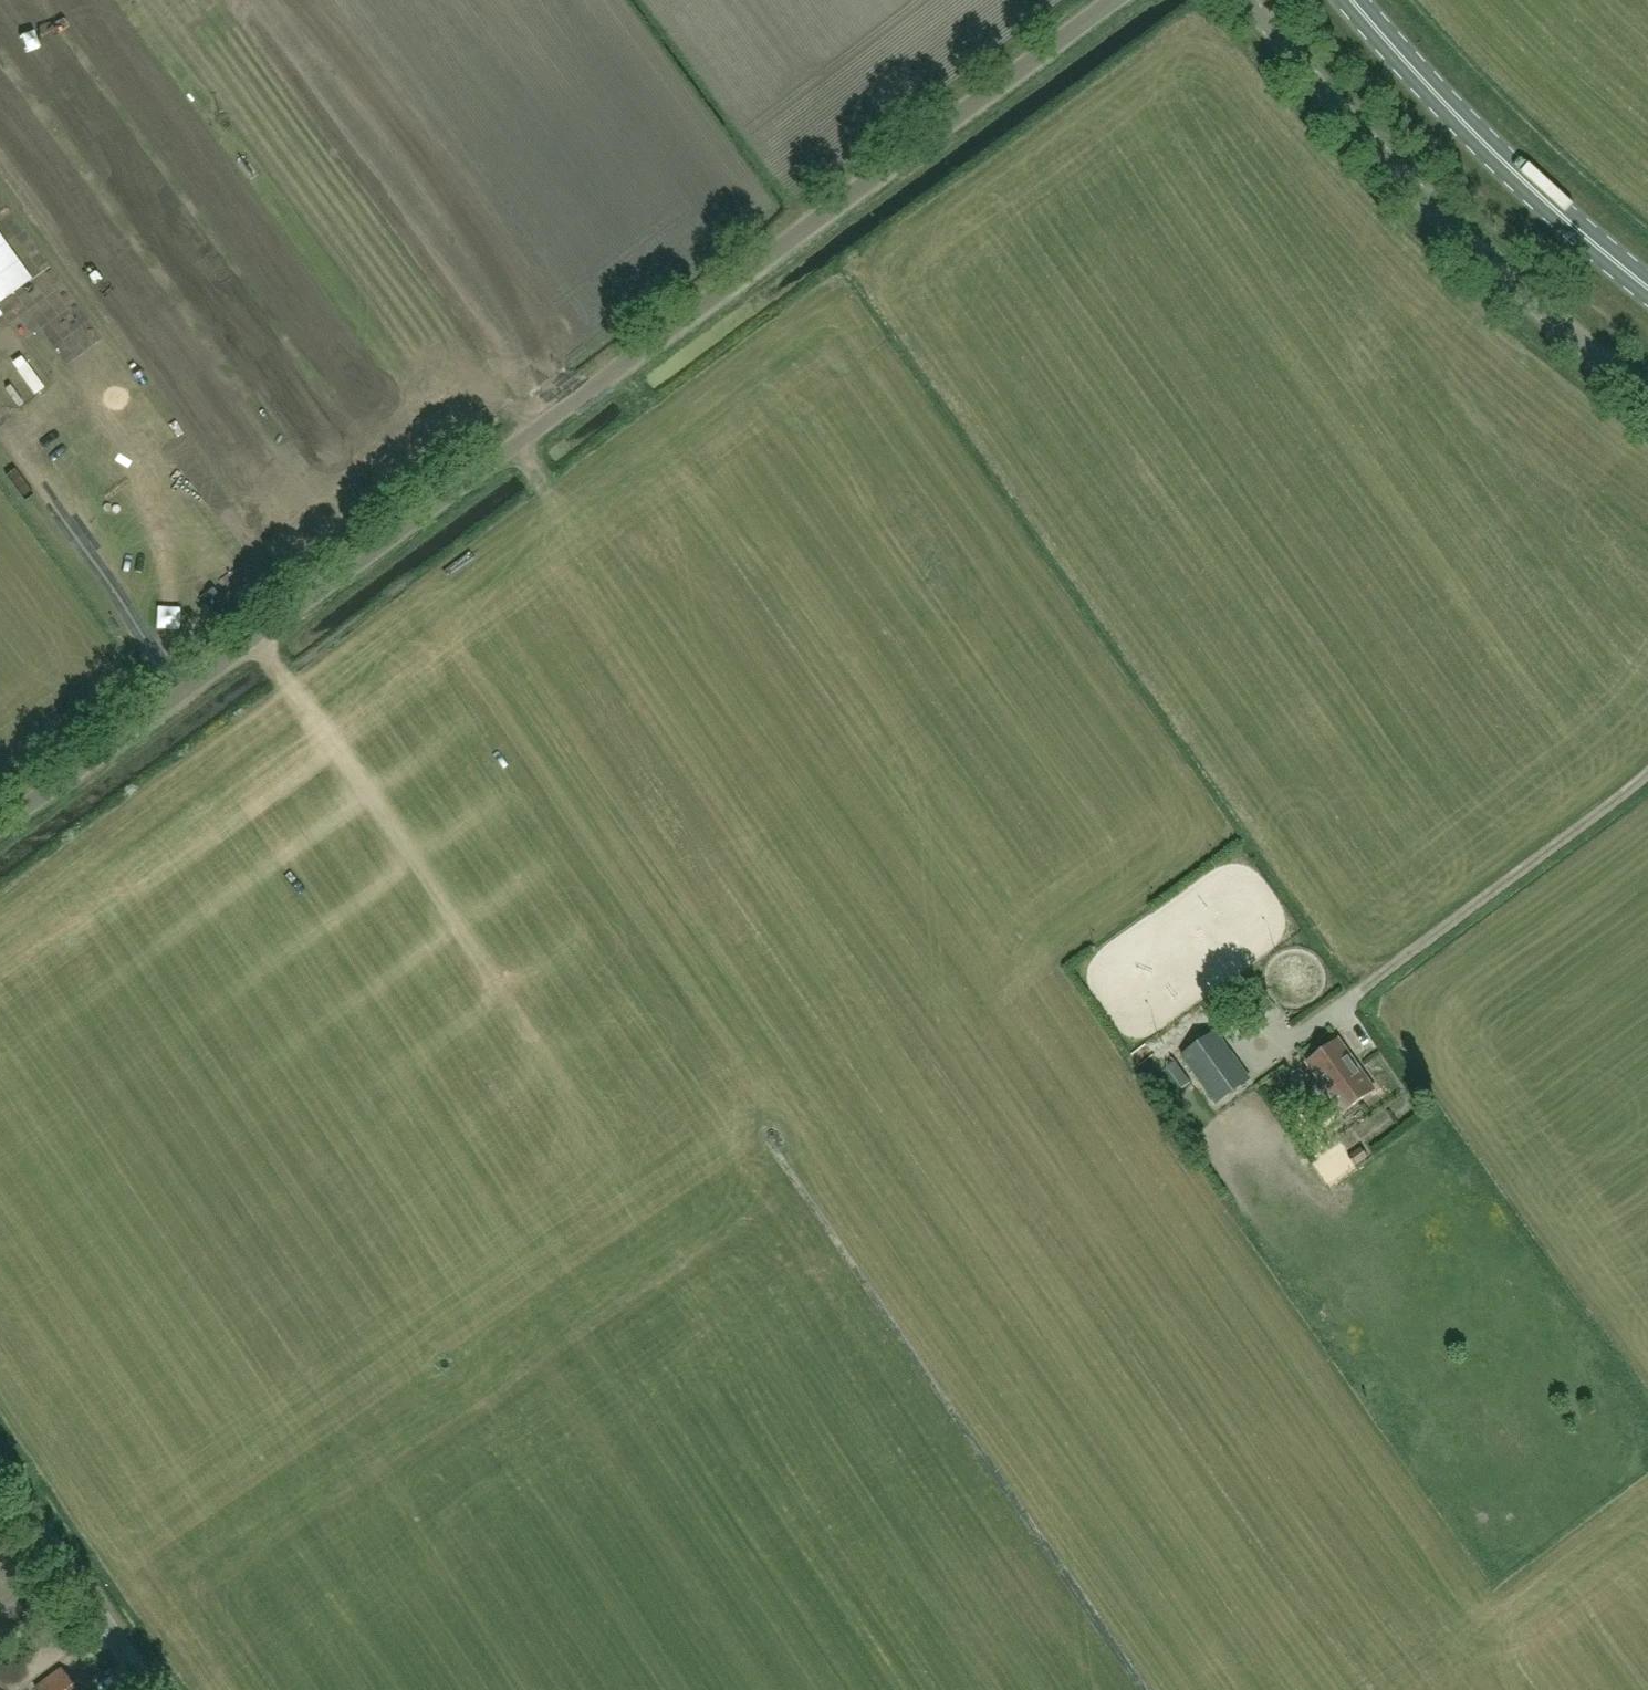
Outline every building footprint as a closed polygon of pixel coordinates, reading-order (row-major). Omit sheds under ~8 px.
[(1216,1031),(1182,1055),(1213,1098),(1247,1074),(1216,1031)] [(1375,1089),(1339,1039),(1307,1062),(1318,1077),(1314,1080),(1326,1096),(1330,1093),(1343,1112),(1375,1089)] [(1355,1165),(1368,1156),(1361,1147),(1349,1156),(1355,1165)] [(60,1668),(34,1688),(35,1689),(78,1689),(60,1668)]
